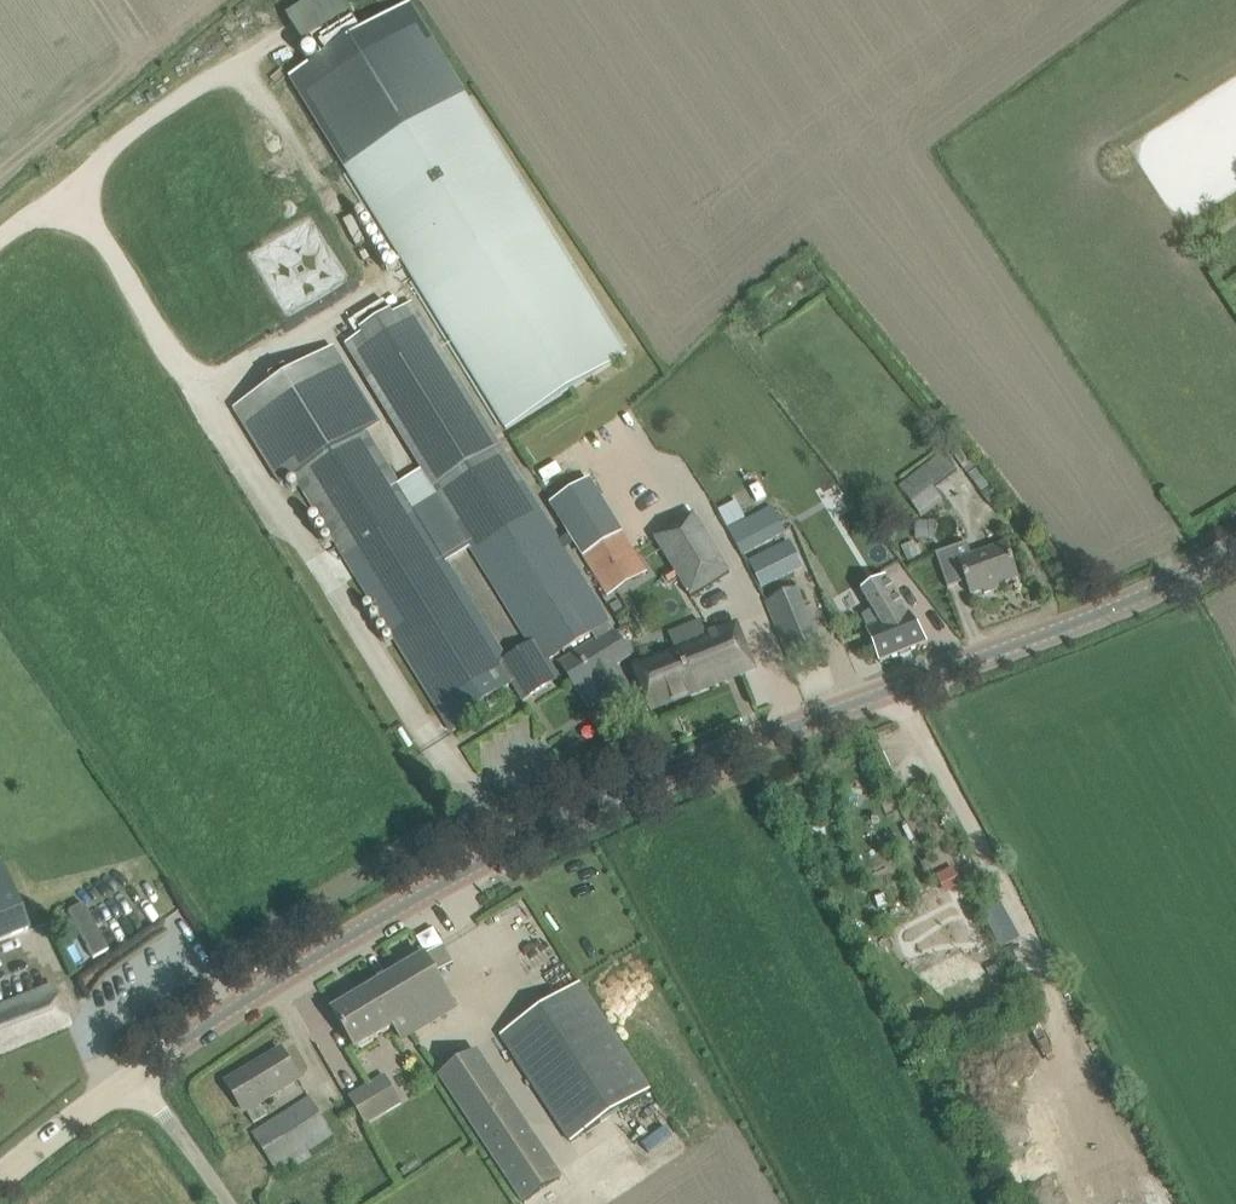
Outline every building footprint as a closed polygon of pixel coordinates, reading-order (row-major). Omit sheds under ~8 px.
[(325,47),(356,30),(339,0),(300,0),(281,11),(298,42),(316,32),(325,47)] [(626,355),(464,91),(410,2),(288,77),(343,165),(506,429),(626,355)] [(333,347),(234,408),(280,484),(292,476),(452,731),(488,709),(483,701),(513,682),(525,702),(564,679),(551,658),(609,622),(432,339),(405,297),(339,339),(531,646),(506,660),(363,432),(380,421),(333,347)] [(899,485),(919,512),(940,496),(933,487),(956,469),(942,451),(899,485)] [(856,504),(838,515),(846,527),(864,516),(856,504)] [(731,529),(745,554),(784,532),(770,507),(731,529)] [(636,553),(611,512),(570,538),(595,577),(636,553)] [(654,537),(692,597),(730,573),(693,513),(654,537)] [(932,522),(915,522),(916,540),(933,539),(932,522)] [(872,530),(855,541),(862,552),(879,542),(872,530)] [(790,541),(750,561),(763,586),(803,566),(790,541)] [(907,560),(919,555),(913,541),(902,546),(907,560)] [(1000,585),(1019,578),(1007,544),(971,556),(966,543),(935,554),(947,588),(965,582),(970,595),(983,590),(984,593),(1001,587),(1000,585)] [(333,548),(310,561),(327,591),(350,578),(333,548)] [(887,577),(861,594),(874,614),(870,629),(867,630),(880,662),(927,643),(887,577)] [(769,601),(785,640),(795,663),(821,652),(795,590),(769,601)] [(684,646),(655,657),(633,666),(651,711),(754,669),(737,626),(707,638),(700,620),(677,630),(684,646)] [(626,684),(615,666),(631,656),(614,629),(578,652),(606,697),(626,684)] [(591,749),(590,753),(591,755),(592,757),(595,759),(597,759),(599,759),(601,758),(603,756),(604,753),(603,750),(602,748),(600,747),(599,746),(597,746),(595,746),(593,748),(591,749)] [(28,929),(0,859),(0,941),(28,929)] [(999,910),(989,915),(983,918),(1001,954),(1005,952),(1018,946),(999,910)] [(452,964),(442,946),(333,1011),(356,1049),(394,1026),(402,1040),(455,1008),(435,974),(452,964)] [(501,1034),(572,1142),(650,1090),(579,982),(501,1034)] [(68,1026),(51,985),(0,1007),(0,1053),(68,1026)] [(226,1082),(243,1110),(298,1078),(281,1050),(226,1082)] [(524,1203),(525,1203),(561,1180),(476,1052),(439,1076),(524,1203)] [(371,1085),(349,1098),(365,1125),(387,1111),(371,1085)] [(252,1134),(275,1171),(332,1135),(308,1099),(273,1121),(252,1134)] [(652,1107),(637,1117),(643,1126),(659,1116),(652,1107)]
